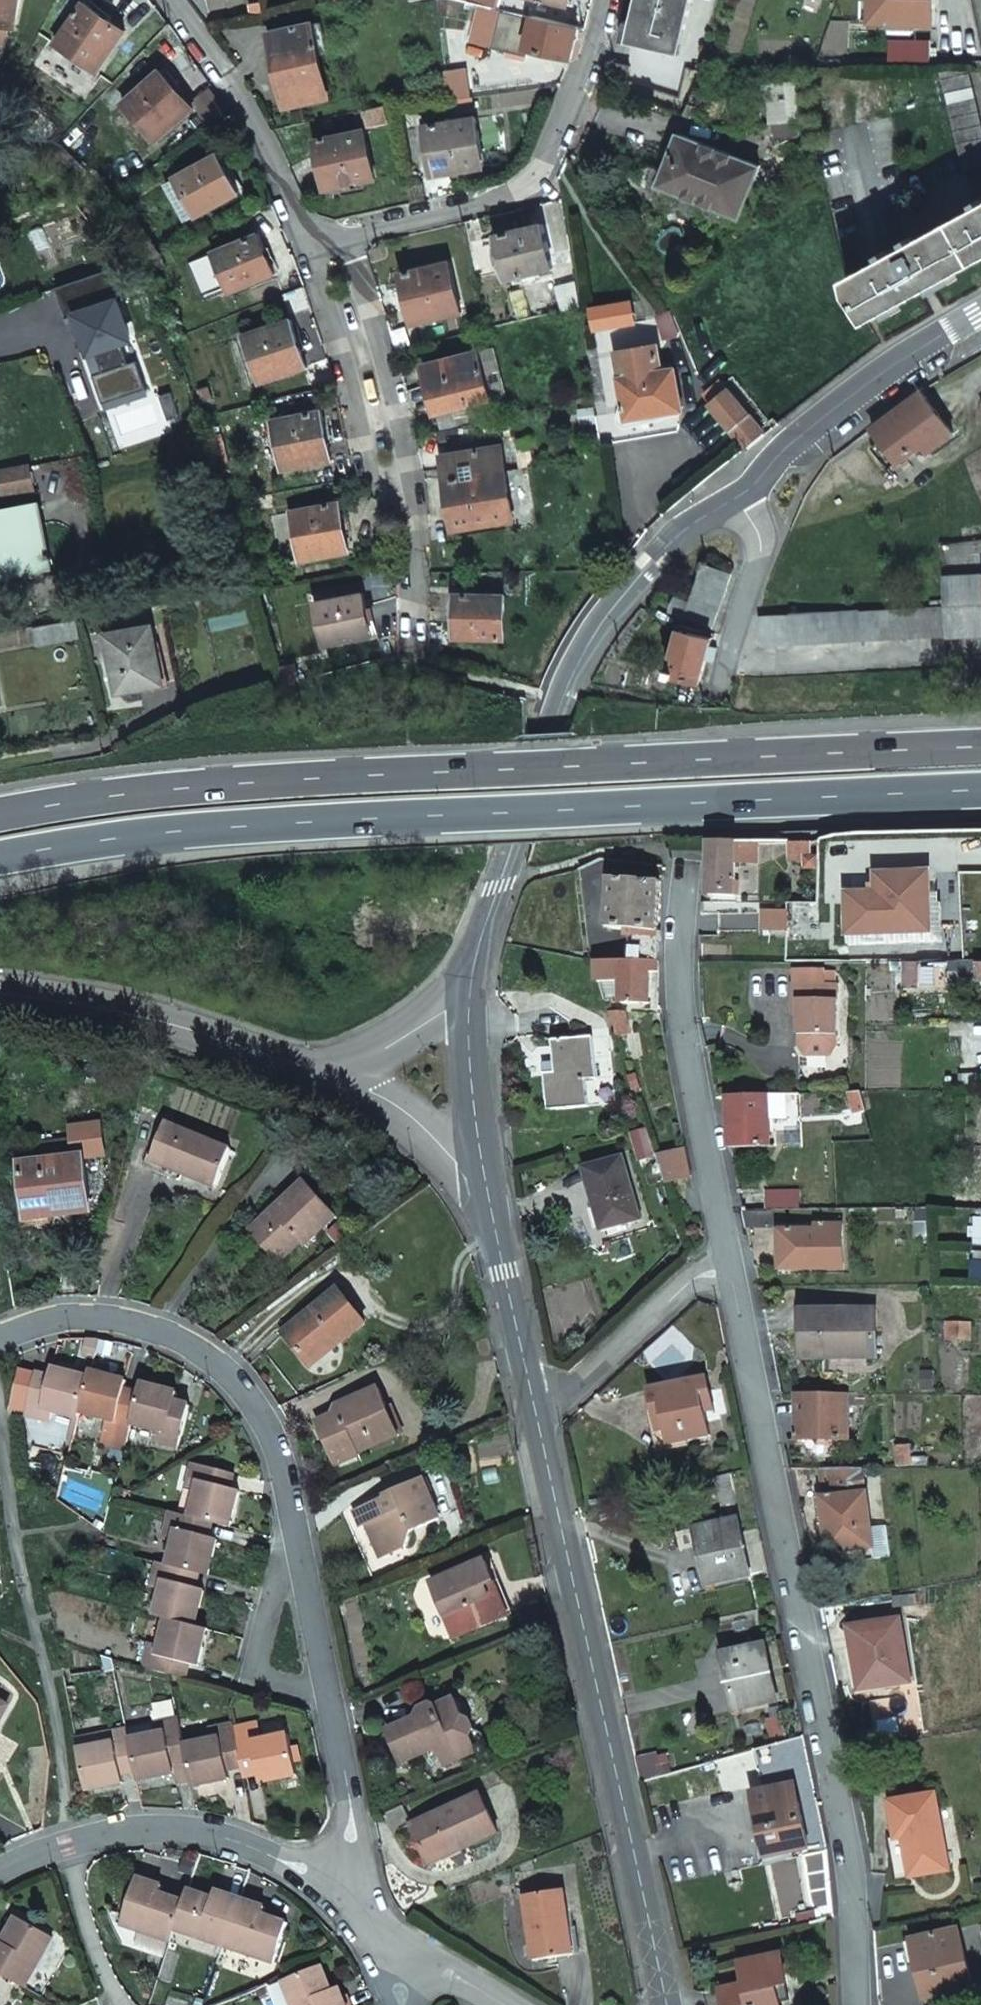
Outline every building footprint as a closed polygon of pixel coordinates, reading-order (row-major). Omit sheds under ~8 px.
[(13,28),(17,0),(0,0),(0,26),(13,28)] [(505,11),(458,0),(435,0),(439,30),(499,43),(505,11)] [(624,42),(676,54),(690,0),(634,0),(624,42)] [(876,25),(941,25),(941,0),(876,0),(876,25)] [(55,44),(96,72),(124,31),(82,4),(55,44)] [(499,43),(526,49),(534,17),(505,11),(499,43)] [(526,49),(570,59),(577,27),(534,17),(526,49)] [(285,107),(327,99),(312,24),(270,33),(285,107)] [(605,80),(624,86),(630,69),(609,62),(605,80)] [(160,70),(122,102),(153,139),(191,108),(160,70)] [(980,163),(980,131),(967,71),(941,77),(963,167),(980,163)] [(800,119),(800,114),(806,113),(805,104),(799,104),(798,82),(765,83),(767,122),(800,119)] [(366,127),(386,123),(383,106),(363,110),(366,127)] [(468,119),(467,111),(456,113),(457,120),(425,125),(433,174),(482,167),(474,118),(468,119)] [(36,124),(24,115),(17,123),(30,133),(36,124)] [(363,131),(315,141),(325,189),(374,180),(363,131)] [(647,180),(733,218),(757,166),(678,131),(660,169),(654,166),(647,180)] [(61,147),(55,153),(67,166),(74,160),(61,147)] [(219,156),(165,182),(184,221),(237,194),(219,156)] [(91,191),(98,185),(86,172),(79,178),(91,191)] [(867,319),(980,256),(980,202),(845,278),(850,293),(867,319)] [(495,252),(500,251),(505,271),(501,271),(502,279),(524,275),(525,282),(540,278),(538,271),(551,268),(540,226),(496,236),(498,241),(492,242),(495,252)] [(258,235),(213,253),(229,292),(273,274),(258,235)] [(125,251),(109,256),(113,267),(129,261),(125,251)] [(150,272),(164,266),(159,253),(158,253),(147,258),(145,259),(150,272)] [(449,263),(400,275),(412,323),(460,312),(449,263)] [(116,268),(56,288),(67,320),(78,316),(91,353),(96,351),(103,373),(94,377),(103,405),(148,390),(138,361),(130,364),(122,342),(131,339),(118,303),(127,300),(116,268)] [(290,320),(242,335),(258,381),(304,366),(290,320)] [(675,367),(663,369),(659,341),(617,347),(628,417),(682,408),(675,367)] [(504,397),(492,348),(477,352),(489,401),(504,397)] [(436,414),(489,401),(477,352),(424,365),(429,381),(427,382),(436,414)] [(763,435),(760,431),(730,390),(717,399),(712,392),(707,395),(712,402),(711,403),(744,447),(745,449),(763,435)] [(927,452),(953,434),(923,391),(872,428),(881,439),(897,462),(921,444),(927,452)] [(440,430),(476,422),(472,407),(436,415),(440,430)] [(319,411),(271,420),(280,469),(329,460),(319,411)] [(223,453),(219,434),(210,436),(215,455),(223,453)] [(897,462),(881,439),(871,447),(887,469),(897,462)] [(501,446),(441,454),(452,529),(511,520),(501,446)] [(32,489),(28,467),(0,472),(0,481),(3,494),(32,489)] [(299,560),(347,550),(338,503),(290,512),(299,560)] [(0,510),(0,570),(1,576),(50,567),(39,504),(0,510)] [(729,570),(703,563),(691,601),(681,598),(676,615),(712,624),(729,570)] [(943,576),(945,607),(946,634),(980,633),(980,574),(943,576)] [(370,635),(362,594),(314,603),(322,645),(370,635)] [(455,637),(503,638),(503,596),(456,595),(455,637)] [(946,634),(945,607),(889,609),(759,616),(759,617),(760,645),(946,636),(946,634)] [(44,646),(84,639),(81,623),(41,630),(44,646)] [(119,692),(164,684),(154,626),(109,635),(119,692)] [(670,673),(698,681),(711,633),(684,627),(670,673)] [(291,666),(276,669),(281,688),(296,684),(291,666)] [(709,894),(734,893),(735,860),(758,861),(759,841),(736,841),(711,841),(709,894)] [(813,841),(792,841),(791,857),(806,859),(805,866),(820,868),(821,856),(811,854),(813,841)] [(908,900),(909,869),(878,869),(878,887),(851,887),(851,900),(908,900)] [(930,869),(909,869),(908,900),(940,900),(940,898),(930,898),(930,869)] [(659,962),(661,880),(602,878),(602,896),(609,896),(608,940),(628,941),(628,961),(659,962)] [(908,900),(851,900),(851,907),(848,907),(848,937),(940,937),(940,900),(908,900)] [(788,908),(761,909),(761,928),(788,928),(788,908)] [(649,1002),(650,972),(660,972),(659,962),(628,961),(603,960),(595,960),(600,980),(622,981),(622,1002),(649,1002)] [(834,981),(790,982),(790,1000),(796,999),(797,1013),(797,1034),(798,1034),(835,1033),(834,981)] [(631,1031),(627,1012),(610,1011),(618,1036),(631,1031)] [(585,1075),(596,1073),(592,1033),(551,1039),(554,1060),(555,1072),(544,1073),(549,1109),(588,1103),(585,1075)] [(835,1033),(798,1034),(798,1043),(805,1053),(829,1052),(835,1041),(835,1033)] [(544,1073),(555,1072),(554,1060),(543,1061),(544,1073)] [(855,1109),(866,1109),(861,1090),(849,1090),(855,1109)] [(730,1145),(770,1143),(769,1117),(768,1092),(727,1093),(730,1145)] [(786,1092),(768,1092),(769,1117),(787,1116),(786,1092)] [(150,1153),(146,1151),(141,1163),(176,1178),(179,1172),(213,1186),(229,1147),(164,1120),(150,1153)] [(69,1128),(72,1157),(82,1156),(102,1153),(98,1124),(69,1128)] [(42,1144),(44,1160),(68,1158),(66,1141),(42,1144)] [(621,1222),(658,1206),(636,1147),(598,1160),(621,1222)] [(670,1180),(693,1175),(688,1147),(660,1153),(670,1180)] [(44,1160),(19,1163),(25,1217),(88,1210),(82,1156),(72,1157),(68,1158),(44,1160)] [(277,1259),(300,1239),(331,1211),(303,1180),(286,1196),(288,1200),(280,1207),(277,1204),(266,1214),(249,1229),(277,1259)] [(288,1200),(286,1196),(281,1190),(260,1207),(266,1214),(277,1204),(280,1207),(288,1200)] [(774,1226),(773,1221),(771,1208),(743,1209),(747,1226),(774,1226)] [(300,1239),(305,1245),(336,1217),(331,1211),(300,1239)] [(785,1268),(840,1270),(841,1227),(826,1227),(824,1226),(815,1225),(814,1234),(779,1232),(779,1249),(785,1249),(785,1268)] [(327,1344),(330,1348),(363,1322),(337,1288),(282,1331),(305,1360),(327,1344)] [(834,1362),(875,1360),(874,1311),(855,1312),(824,1314),(802,1314),(803,1359),(834,1358),(834,1362)] [(947,1337),(969,1337),(970,1320),(947,1319),(947,1337)] [(305,1360),(309,1364),(330,1348),(327,1344),(305,1360)] [(80,1411),(81,1406),(89,1374),(54,1365),(51,1374),(50,1379),(36,1375),(27,1409),(51,1415),(54,1405),(80,1411)] [(132,1420),(139,1394),(124,1390),(126,1384),(128,1377),(91,1368),(89,1374),(81,1406),(108,1413),(106,1423),(130,1430),(132,1420)] [(36,1375),(50,1379),(51,1374),(37,1370),(36,1375)] [(706,1431),(698,1394),(706,1392),(702,1374),(646,1389),(656,1430),(664,1428),(668,1441),(706,1431)] [(139,1394),(132,1420),(159,1427),(156,1437),(180,1444),(190,1407),(176,1403),(177,1398),(179,1391),(142,1381),(140,1388),(139,1394)] [(124,1390),(139,1394),(140,1388),(126,1384),(124,1390)] [(348,1406),(316,1420),(331,1455),(355,1445),(357,1450),(396,1434),(377,1386),(345,1399),(348,1406)] [(847,1451),(847,1419),(847,1391),(797,1391),(798,1440),(801,1440),(801,1451),(847,1451)] [(190,1407),(192,1402),(177,1398),(176,1403),(190,1407)] [(130,1430),(106,1423),(101,1439),(126,1445),(130,1430)] [(895,1464),(906,1464),(906,1443),(894,1443),(895,1464)] [(334,1463),(359,1453),(357,1450),(355,1445),(331,1455),(334,1463)] [(227,1524),(236,1488),(229,1486),(224,1485),(228,1469),(191,1459),(185,1485),(195,1487),(188,1514),(204,1518),(207,1519),(227,1524)] [(743,1515),(744,1512),(734,1465),(719,1470),(728,1517),(701,1522),(713,1579),(755,1570),(743,1515)] [(885,1540),(882,1524),(873,1488),(868,1467),(826,1467),(832,1497),(830,1497),(841,1550),(885,1540)] [(229,1486),(233,1470),(228,1469),(224,1485),(229,1486)] [(376,1503),(374,1500),(354,1509),(360,1524),(365,1522),(374,1545),(387,1539),(402,1548),(408,1530),(437,1519),(420,1477),(385,1492),(387,1498),(376,1503)] [(166,1563),(191,1569),(195,1570),(204,1572),(213,1536),(203,1534),(200,1532),(204,1518),(188,1514),(168,1509),(162,1533),(173,1536),(166,1563)] [(905,1549),(898,1520),(882,1524),(889,1553),(905,1549)] [(387,1539),(374,1545),(380,1557),(402,1548),(387,1539)] [(200,1588),(191,1586),(187,1585),(191,1569),(166,1563),(156,1560),(150,1585),(160,1588),(153,1614),(166,1617),(191,1624),(200,1588)] [(498,1619),(485,1586),(493,1583),(485,1560),(431,1582),(452,1637),(498,1619)] [(498,1619),(507,1616),(493,1583),(485,1586),(498,1619)] [(191,1624),(166,1617),(159,1644),(149,1642),(143,1666),(178,1675),(181,1660),(186,1662),(194,1664),(204,1627),(191,1624)] [(868,1684),(916,1678),(909,1617),(861,1622),(868,1684)] [(741,1709),(781,1700),(769,1642),(729,1651),(741,1709)] [(178,1675),(182,1676),(186,1662),(181,1660),(178,1675)] [(417,1706),(413,1716),(384,1729),(398,1761),(428,1749),(437,1753),(442,1763),(467,1753),(461,1739),(467,1737),(470,1726),(467,1718),(460,1714),(452,1696),(429,1706),(427,1702),(417,1706)] [(183,1753),(181,1741),(175,1714),(150,1720),(153,1730),(126,1735),(132,1764),(133,1768),(135,1778),(172,1770),(170,1761),(169,1756),(183,1753)] [(254,1716),(246,1718),(248,1727),(256,1725),(254,1716)] [(232,1731),(237,1759),(238,1765),(239,1770),(253,1767),(254,1772),(256,1779),(293,1771),(285,1729),(258,1735),(256,1725),(248,1727),(246,1718),(230,1722),(232,1731)] [(237,1759),(232,1731),(230,1722),(229,1719),(205,1724),(207,1735),(181,1741),(183,1753),(184,1758),(189,1784),(226,1777),(224,1768),(223,1763),(237,1759)] [(126,1735),(153,1730),(150,1720),(124,1725),(126,1735)] [(132,1764),(126,1735),(124,1725),(99,1730),(101,1741),(78,1745),(88,1787),(120,1781),(118,1772),(117,1766),(132,1764)] [(99,1729),(74,1734),(77,1746),(78,1745),(101,1741),(99,1730),(99,1729)] [(88,1787),(78,1745),(77,1746),(86,1788),(88,1787)] [(183,1753),(169,1756),(170,1761),(184,1758),(183,1753)] [(237,1759),(223,1763),(224,1768),(238,1765),(237,1759)] [(132,1764),(117,1766),(118,1772),(133,1768),(132,1764)] [(254,1772),(253,1767),(239,1770),(240,1775),(254,1772)] [(771,1858),(810,1850),(797,1786),(756,1794),(771,1858)] [(915,1872),(953,1867),(942,1791),(897,1797),(902,1834),(910,1833),(915,1872)] [(478,1792),(431,1813),(409,1823),(424,1856),(455,1842),(458,1848),(495,1831),(478,1792)] [(915,1872),(910,1833),(902,1834),(908,1873),(915,1872)] [(424,1856),(427,1862),(458,1848),(455,1842),(424,1856)] [(135,1877),(123,1915),(121,1921),(125,1923),(136,1926),(135,1928),(169,1940),(173,1928),(183,1901),(157,1893),(160,1884),(135,1877)] [(224,1942),(239,1897),(214,1889),(212,1896),(187,1888),(183,1901),(173,1928),(209,1940),(210,1937),(224,1942)] [(561,1888),(520,1894),(530,1957),(570,1952),(561,1888)] [(239,1897),(224,1942),(238,1947),(237,1950),(241,1951),(273,1962),(287,1921),(262,1914),(265,1905),(239,1897)] [(30,1973),(50,1937),(13,1916),(0,1940),(0,1975),(18,1985),(26,1971),(30,1973)] [(927,1994),(973,1985),(962,1928),(916,1937),(927,1994)] [(789,1984),(782,1954),(741,1964),(746,1986),(722,1992),(725,2004),(779,2004),(775,1987),(789,1984)] [(329,1989),(320,1965),(281,1980),(291,2004),(344,2004),(340,1995),(336,1986),(329,1989)] [(18,1985),(22,1987),(30,1973),(26,1971),(18,1985)] [(281,1980),(269,1985),(277,2004),(291,2004),(281,1980)] [(779,2004),(793,2001),(789,1984),(775,1987),(779,2004)] [(340,1995),(344,2004),(348,2004),(344,1994),(340,1995)]
